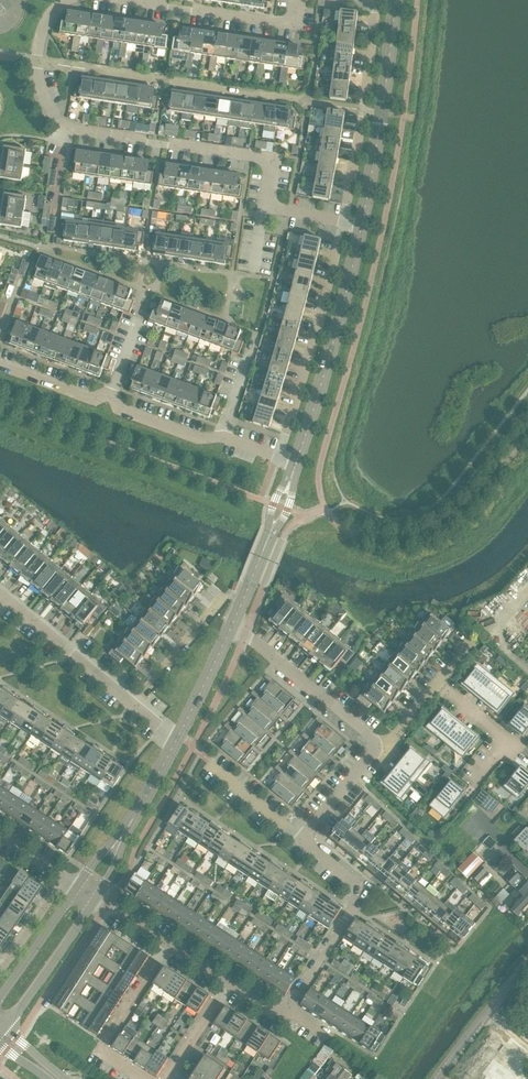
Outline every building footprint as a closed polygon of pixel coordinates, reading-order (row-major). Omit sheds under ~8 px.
[(271,0),(252,0),(251,8),(263,9),(264,2),(270,3),(271,0)] [(356,31),(357,19),(358,13),(340,11),(338,29),(356,31)] [(77,37),(81,14),(68,13),(67,22),(61,21),(59,34),(74,36),(77,37)] [(89,39),(93,15),(91,15),(89,15),(87,15),(81,14),(77,37),(74,36),(73,43),(79,44),(80,37),(89,39)] [(101,40),(104,18),(98,17),(96,16),(94,16),(93,15),(89,39),(98,40),(97,47),(103,48),(104,41),(101,40)] [(112,42),(116,19),(114,19),(112,19),(111,19),(104,18),(101,40),(104,41),(112,42)] [(124,44),(128,21),(121,20),(120,20),(118,19),(116,19),(112,42),(121,43),(120,50),(126,51),(127,44),(124,44)] [(136,46),(139,22),(138,22),(136,22),(134,22),(128,21),(124,44),(127,44),(126,51),(135,52),(136,46)] [(148,47),(151,25),(145,24),(143,23),(141,23),(139,22),(136,46),(145,47),(144,54),(150,55),(151,48),(148,47)] [(166,50),(168,37),(162,36),(163,27),(151,25),(148,47),(151,48),(166,50)] [(354,49),(356,31),(338,29),(336,46),(354,49)] [(190,54),(194,31),(181,30),(180,39),(174,38),(172,51),(187,53),(190,54)] [(202,56),(206,32),(204,32),(202,32),(200,32),(194,31),(190,54),(187,53),(186,60),(193,61),(194,54),(202,56)] [(214,57),(217,35),(211,34),(209,33),(207,33),(206,32),(202,56),(211,57),(210,64),(216,65),(217,58),(214,57)] [(226,59),(229,36),(227,36),(226,36),(224,36),(217,35),(214,57),(217,58),(226,59)] [(237,61),(241,39),(234,38),(233,37),(231,36),(229,36),(226,59),(234,60),(233,67),(240,68),(241,61),(237,61)] [(249,63),(253,39),(251,39),(249,39),(247,40),(241,39),(237,61),(241,61),(249,63)] [(261,65),(265,42),(258,41),(256,40),(254,40),(253,39),(249,63),(258,64),(257,71),(263,72),(264,65),(261,65)] [(273,66),(276,43),(275,43),(273,43),(271,43),(265,42),(261,65),(264,65),(273,66)] [(285,68),(288,46),(282,45),(280,44),(278,43),(276,43),(273,66),(282,68),(280,74),(287,75),(288,69),(285,68)] [(303,71),(305,58),(299,57),(300,48),(288,46),(285,68),(288,69),(303,71)] [(351,66),(354,49),(336,46),(334,64),(351,66)] [(349,84),(351,66),(334,64),(332,81),(349,84)] [(92,100),(95,80),(82,78),(81,85),(75,84),(73,97),(92,100)] [(103,102),(106,82),(95,80),(92,100),(103,102)] [(347,102),(349,84),(332,81),(329,99),(347,102)] [(115,104),(118,83),(106,82),(103,102),(115,104)] [(127,105),(130,85),(118,83),(115,104),(127,105)] [(139,107),(142,87),(130,85),(127,105),(139,107)] [(157,110),(159,97),(153,96),(154,89),(142,87),(139,107),(157,110)] [(181,114),(184,93),(172,91),(171,99),(165,98),(163,111),(181,114)] [(193,115),(196,95),(184,93),(181,114),(182,114),(182,120),(191,121),(192,115),(193,115)] [(205,117),(208,97),(196,95),(193,115),(205,117)] [(217,119),(220,99),(208,97),(205,117),(217,119)] [(229,121),(232,100),(220,99),(217,119),(229,121)] [(240,122),(243,102),(232,100),(229,121),(240,122)] [(252,124),(255,104),(243,102),(240,122),(240,128),(251,130),(252,124)] [(264,126),(267,106),(255,104),(252,124),(264,126)] [(276,128),(279,107),(267,106),(264,126),(276,128)] [(294,130),(296,117),(290,117),(291,109),(279,107),(276,128),(294,130)] [(342,131),(345,113),(328,111),(325,129),(342,131)] [(339,149),(342,131),(325,129),(322,146),(339,149)] [(336,166),(339,149),(322,146),(319,163),(336,166)] [(26,150),(4,147),(3,153),(2,153),(1,155),(0,157),(0,163),(24,166),(26,150)] [(86,176),(89,154),(83,153),(81,152),(79,151),(78,151),(76,151),(74,151),(72,151),(73,155),(72,160),(76,160),(74,174),(73,173),(73,174),(86,176)] [(98,178),(101,154),(100,154),(98,154),(96,155),(89,154),(86,176),(98,178)] [(110,180),(113,157),(106,156),(105,155),(103,155),(101,154),(98,178),(110,180)] [(50,170),(52,158),(45,157),(43,173),(49,174),(47,186),(54,187),(57,171),(50,170)] [(121,181),(125,158),(123,158),(121,158),(120,158),(113,157),(110,180),(121,181)] [(133,183),(136,161),(130,160),(128,159),(127,158),(125,158),(121,181),(133,183)] [(153,173),(147,172),(149,163),(136,161),(133,183),(151,186),(153,173)] [(24,166),(0,163),(0,173),(0,174),(0,179),(21,182),(24,166)] [(333,184),(336,166),(319,163),(316,181),(333,184)] [(176,190),(179,167),(167,165),(165,175),(159,174),(157,187),(176,190)] [(187,191),(191,168),(189,168),(187,168),(186,168),(179,167),(176,190),(187,191)] [(199,193),(203,171),(196,170),(194,169),(193,168),(191,168),(187,191),(199,193)] [(211,195),(214,172),(213,171),(211,171),(209,172),(203,171),(199,193),(211,195)] [(223,197),(226,174),(219,173),(218,172),(216,172),(214,172),(211,195),(223,197)] [(241,199),(243,186),(237,185),(238,176),(226,174),(223,197),(241,199)] [(329,202),(333,184),(316,181),(312,198),(329,202)] [(26,197),(4,194),(3,200),(2,200),(1,202),(0,204),(0,209),(24,213),(24,212),(26,197)] [(50,217),(52,205),(45,204),(42,219),(49,220),(50,217)] [(31,214),(24,212),(24,213),(0,209),(0,219),(0,222),(0,225),(21,229),(22,226),(28,227),(31,214)] [(76,243),(79,223),(75,222),(76,215),(75,215),(62,213),(61,220),(59,233),(65,234),(64,241),(76,243)] [(54,233),(57,218),(50,217),(49,220),(47,232),(54,233)] [(88,245),(91,225),(79,223),(76,243),(88,245)] [(99,247),(103,226),(91,225),(88,245),(99,247)] [(111,248),(114,228),(103,226),(99,247),(111,248)] [(123,250),(126,230),(114,228),(111,248),(123,250)] [(142,246),(144,233),(126,230),(123,250),(135,252),(136,245),(142,246)] [(166,257),(169,236),(150,234),(148,247),(154,247),(153,255),(166,257)] [(177,258),(180,238),(169,236),(166,257),(177,258)] [(317,258),(320,246),(321,240),(304,236),(300,253),(317,258)] [(189,260),(192,240),(180,238),(177,258),(189,260)] [(201,262),(204,242),(192,240),(189,260),(201,262)] [(213,264),(216,243),(204,242),(201,262),(213,264)] [(232,259),(234,246),(216,243),(213,264),(225,265),(226,258),(232,259)] [(313,275),(317,258),(300,253),(296,271),(313,275)] [(45,283),(53,262),(47,260),(46,258),(44,257),(42,257),(41,256),(39,256),(37,256),(37,259),(35,264),(39,265),(34,278),(33,278),(33,279),(45,283)] [(24,277),(30,262),(23,260),(19,271),(18,275),(24,277)] [(56,287),(65,265),(63,265),(61,264),(60,264),(53,262),(45,283),(44,286),(55,290),(56,287)] [(68,291),(75,270),(69,268),(68,267),(66,266),(65,265),(56,287),(68,291)] [(14,286),(18,275),(19,271),(13,269),(7,284),(14,286)] [(79,296),(87,273),(85,273),(84,273),(82,272),(75,270),(68,291),(79,296)] [(309,292),(313,275),(296,271),(292,288),(309,292)] [(90,300),(98,278),(92,276),(90,275),(89,274),(87,273),(79,296),(90,300)] [(101,304),(109,282),(108,281),(106,281),(104,281),(98,278),(90,300),(101,304)] [(112,308),(120,287),(114,284),(113,283),(111,282),(109,282),(101,304),(112,308)] [(130,314),(134,302),(129,300),(132,291),(120,287),(112,308),(130,314)] [(304,309),(309,292),(292,288),(288,305),(304,309)] [(26,300),(29,292),(23,290),(20,297),(26,300)] [(49,308),(51,302),(44,299),(42,305),(49,308)] [(22,310),(25,303),(19,300),(16,308),(22,310)] [(56,310),(58,304),(51,302),(49,308),(56,310)] [(166,328),(174,306),(172,305),(171,305),(169,305),(162,302),(159,311),(153,309),(149,321),(166,328)] [(300,327),(304,309),(288,305),(283,322),(300,327)] [(177,332),(185,311),(179,308),(177,307),(176,306),(174,306),(166,328),(177,332)] [(45,317),(48,311),(41,308),(39,315),(45,317)] [(71,318),(73,312),(66,309),(64,315),(71,318)] [(52,320),(54,313),(48,311),(45,317),(52,320)] [(188,336),(196,314),(195,313),(193,313),(191,313),(185,311),(177,332),(188,336)] [(77,320),(79,314),(73,312),(71,318),(77,320)] [(199,340),(207,319),(201,317),(200,316),(198,315),(196,314),(188,336),(199,340)] [(68,324),(71,318),(64,315),(62,321),(68,324)] [(93,324),(96,318),(89,316),(87,322),(93,324)] [(75,326),(77,320),(71,318),(68,324),(75,326)] [(100,327),(102,321),(96,318),(93,324),(100,327)] [(210,344),(219,322),(217,322),(215,321),(213,321),(207,319),(199,340),(210,344)] [(116,333),(119,323),(113,321),(110,330),(116,333)] [(221,349),(229,327),(223,325),(222,324),(220,323),(219,322),(210,344),(221,349)] [(295,344),(300,327),(283,322),(278,339),(295,344)] [(21,349),(29,327),(17,323),(16,324),(17,324),(12,337),(9,335),(7,340),(5,343),(6,344),(8,345),(9,345),(11,346),(13,346),(15,346),(21,349)] [(90,334),(92,327),(86,325),(83,331),(90,334)] [(32,354),(40,332),(29,327),(21,349),(27,351),(29,352),(30,353),(32,354)] [(97,336),(99,330),(92,327),(90,334),(97,336)] [(239,355),(243,343),(238,340),(241,332),(229,327),(221,349),(239,355)] [(43,357),(51,336),(40,332),(32,354),(34,354),(35,355),(37,355),(43,357)] [(111,345),(115,336),(109,334),(105,343),(111,345)] [(54,362),(62,340),(51,336),(43,357),(50,359),(51,360),(53,361),(54,362)] [(153,347),(156,339),(150,336),(147,344),(153,347)] [(290,361),(295,344),(278,339),(274,356),(290,361)] [(66,365),(73,344),(62,340),(54,362),(56,363),(58,363),(59,363),(66,365)] [(164,351),(167,343),(161,341),(158,348),(164,351)] [(76,370),(85,348),(73,344),(66,365),(72,368),(73,369),(75,370),(76,370)] [(148,359),(152,350),(146,347),(142,357),(148,359)] [(88,374),(96,352),(85,348),(76,370),(78,371),(80,371),(82,371),(88,374)] [(180,358),(182,352),(175,350),(173,356),(180,358)] [(108,371),(113,359),(96,352),(88,374),(100,378),(103,369),(108,371)] [(160,361),(163,354),(157,352),(154,359),(160,361)] [(187,361),(189,355),(182,352),(180,358),(187,361)] [(178,364),(180,358),(173,356),(171,362),(178,364)] [(203,365),(205,359),(198,356),(196,362),(203,365)] [(285,378),(290,361),(274,356),(269,373),(285,378)] [(184,367),(186,362),(187,361),(180,358),(178,364),(184,367)] [(209,367),(212,361),(205,359),(203,365),(209,367)] [(225,373),(228,364),(222,362),(219,371),(225,373)] [(141,394),(149,372),(132,366),(127,378),(133,380),(130,389),(137,392),(138,393),(140,394),(141,394)] [(199,374),(201,368),(195,366),(193,372),(199,374)] [(206,377),(208,371),(201,368),(199,374),(206,377)] [(153,397),(161,376),(149,372),(141,394),(143,395),(145,395),(146,395),(153,397)] [(280,395),(285,378),(269,373),(264,389),(280,395)] [(220,386),(224,376),(218,374),(214,384),(220,386)] [(163,403),(172,380),(161,376),(153,397),(159,400),(160,401),(162,402),(163,403)] [(175,406),(183,385),(172,380),(163,403),(165,403),(167,403),(169,403),(175,406)] [(186,411),(194,389),(183,385),(175,406),(181,408),(183,409),(184,410),(186,411)] [(197,414),(205,393),(194,389),(186,411),(187,411),(189,412),(191,412),(197,414)] [(275,412),(280,395),(264,389),(258,407),(275,412)] [(218,412),(222,399),(205,393),(197,414),(209,418),(212,410),(218,412)] [(269,429),(275,412),(258,407),(254,405),(249,422),(264,427),(263,428),(264,428),(264,427),(269,429)] [(11,526),(4,523),(0,520),(1,518),(0,519),(0,540),(11,526)] [(21,535),(14,531),(10,528),(11,526),(0,540),(0,557),(2,557),(0,559),(0,560),(21,535)] [(11,568),(31,543),(24,539),(20,536),(22,535),(21,535),(0,560),(12,566),(10,568),(11,568)] [(21,577),(42,552),(34,548),(31,545),(32,543),(31,543),(11,568),(22,574),(20,576),(21,577)] [(31,585),(52,560),(44,556),(41,553),(42,552),(21,577),(32,583),(30,585),(31,585)] [(41,594),(62,568),(54,565),(51,562),(52,560),(31,585),(42,591),(41,593),(41,594)] [(202,585),(192,577),(193,575),(194,575),(195,574),(185,562),(181,567),(179,566),(175,574),(172,578),(171,576),(170,577),(195,598),(202,585)] [(51,602),(72,577),(65,573),(61,570),(62,569),(62,568),(41,594),(52,600),(51,602)] [(218,579),(212,574),(208,579),(214,584),(218,579)] [(61,610),(82,585),(75,582),(71,579),(72,577),(51,602),(63,608),(61,610)] [(195,598),(170,577),(167,584),(164,588),(162,587),(187,608),(193,596),(195,598)] [(71,619),(92,594),(85,590),(81,587),(83,585),(82,585),(61,610),(73,616),(71,619)] [(187,608),(162,587),(158,594),(155,598),(154,597),(153,597),(179,618),(184,606),(187,608)] [(97,620),(107,608),(102,604),(103,602),(95,599),(91,595),(93,594),(92,594),(71,619),(83,625),(84,626),(92,615),(97,619),(96,619),(97,620)] [(279,631),(300,605),(292,602),(283,594),(276,608),(277,608),(279,609),(269,622),(270,622),(280,628),(279,630),(279,631)] [(179,618),(153,597),(150,604),(147,608),(145,607),(170,628),(176,617),(178,618),(179,618)] [(289,639),(310,614),(303,610),(299,607),(300,606),(300,605),(279,631),(291,637),(289,639)] [(170,628),(145,607),(141,615),(138,618),(137,617),(162,638),(168,627),(170,628),(170,629),(170,628)] [(455,625),(441,613),(440,614),(443,616),(439,622),(427,612),(423,619),(420,623),(419,622),(418,622),(444,643),(450,631),(455,625)] [(299,647),(320,622),(313,619),(309,616),(310,614),(289,639),(301,645),(299,647)] [(162,638),(137,617),(133,625),(130,628),(128,627),(128,628),(153,648),(159,637),(161,639),(162,638)] [(309,656),(330,631),(323,627),(319,624),(321,622),(320,622),(299,647),(311,653),(309,655),(309,656)] [(444,643),(418,622),(415,630),(412,633),(410,632),(435,653),(441,642),(443,643),(444,643)] [(153,648),(128,628),(125,635),(122,639),(120,637),(120,638),(145,659),(145,658),(151,647),(153,649),(153,648)] [(320,664),(340,639),(333,636),(329,632),(331,631),(330,631),(309,656),(321,662),(319,664),(320,664)] [(435,653),(410,632),(406,640),(403,643),(402,642),(402,643),(427,663),(433,652),(435,654),(435,653)] [(145,659),(120,638),(116,645),(108,655),(120,664),(121,663),(120,663),(124,659),(136,669),(142,657),(145,659)] [(345,665),(355,654),(350,649),(351,648),(343,644),(340,641),(341,639),(340,639),(320,664),(332,671),(341,660),(345,664),(344,664),(345,665)] [(427,663),(402,643),(398,650),(395,654),(393,652),(393,653),(418,674),(424,662),(426,664),(427,663)] [(418,674),(393,653),(390,660),(387,664),(385,663),(410,684),(416,672),(418,674)] [(508,663),(499,656),(496,661),(504,668),(508,663)] [(410,684),(385,663),(381,670),(378,674),(377,673),(376,673),(401,694),(407,682),(409,684),(410,684)] [(476,670),(464,685),(470,690),(473,687),(483,695),(494,681),(484,673),(482,675),(476,670)] [(401,694),(376,673),(373,681),(370,684),(368,683),(393,704),(399,693),(401,694)] [(271,705),(284,689),(267,675),(264,678),(270,682),(259,696),(271,705)] [(483,695),(494,704),(491,708),(497,713),(510,698),(504,693),(506,691),(494,681),(483,695)] [(393,704),(368,683),(364,691),(356,700),(368,710),(369,709),(368,708),(372,704),(384,715),(391,703),(393,704)] [(14,696),(5,688),(0,696),(0,716),(1,716),(14,696)] [(301,704),(296,699),(284,689),(271,705),(282,715),(293,702),(299,707),(301,704)] [(271,705),(259,696),(253,691),(251,694),(256,699),(245,712),(257,722),(271,705)] [(11,723),(23,704),(14,697),(14,696),(14,697),(15,696),(14,696),(1,716),(11,723)] [(21,730),(35,707),(34,708),(35,708),(33,710),(23,704),(11,723),(21,730)] [(288,720),(282,715),(271,705),(257,722),(269,732),(280,718),(285,723),(288,720)] [(31,736),(44,715),(35,707),(21,730),(31,736)] [(244,738),(257,722),(245,712),(240,708),(237,711),(243,715),(232,728),(244,738)] [(510,726),(517,732),(519,729),(525,734),(527,730),(527,711),(524,708),(510,726)] [(443,711),(430,725),(436,730),(434,733),(445,742),(456,728),(446,719),(449,716),(443,711)] [(41,742),(53,723),(44,717),(44,716),(45,716),(44,715),(31,736),(41,742)] [(321,747),(335,731),(317,717),(315,720),(320,724),(309,738),(321,747)] [(274,736),(269,732),(257,722),(244,738),(256,748),(266,735),(272,739),(274,736)] [(51,749),(65,727),(64,727),(63,729),(53,723),(41,742),(51,749)] [(244,738),(232,728),(226,724),(224,727),(229,731),(217,745),(229,755),(244,738)] [(61,755),(74,735),(65,727),(51,749),(61,755)] [(467,737),(456,728),(445,742),(456,751),(458,748),(464,753),(476,739),(470,733),(467,737)] [(352,746),(335,731),(321,747),(333,757),(344,744),(350,749),(352,746)] [(321,747),(309,738),(304,733),(301,736),(307,741),(296,754),(308,764),(321,747)] [(71,762),(83,743),(74,736),(74,735),(75,736),(75,735),(74,735),(61,755),(71,762)] [(241,765),(253,751),(258,755),(261,752),(256,748),(244,738),(229,755),(241,765)] [(81,768),(95,746),(94,746),(93,749),(83,743),(71,762),(81,768)] [(437,752),(428,745),(425,749),(433,756),(437,752)] [(91,775),(104,754),(95,746),(81,768),(91,775)] [(339,762),(333,757),(321,747),(308,764),(320,774),(331,760),(336,765),(339,762)] [(294,780),(308,764),(296,754),(290,749),(288,752),(293,757),(282,770),(294,780)] [(406,755),(409,758),(401,769),(414,780),(423,769),(421,767),(426,761),(411,749),(406,755)] [(12,760),(15,755),(7,750),(4,755),(12,760)] [(101,781),(113,762),(104,756),(104,755),(105,754),(104,754),(91,775),(101,781)] [(12,760),(4,755),(2,759),(9,764),(12,760)] [(25,767),(28,762),(21,757),(18,762),(25,767)] [(36,767),(28,762),(25,767),(33,771),(36,767)] [(118,777),(124,769),(113,762),(101,781),(111,788),(112,789),(113,789),(120,778),(120,777),(120,778),(118,777)] [(325,778),(320,774),(308,764),(294,780),(306,790),(317,777),(323,781),(325,778)] [(21,773),(24,769),(16,765),(14,769),(21,773)] [(280,797),(294,780),(282,770),(277,766),(274,769),(280,773),(268,787),(280,797)] [(446,780),(453,772),(452,771),(449,768),(445,773),(442,777),(446,780)] [(31,774),(24,769),(21,773),(28,778),(31,774)] [(389,776),(383,783),(398,795),(403,789),(405,791),(414,780),(401,769),(392,779),(389,776)] [(48,775),(41,770),(38,775),(45,779),(48,775)] [(519,770),(506,786),(519,797),(527,786),(527,774),(526,772),(525,775),(519,770)] [(56,779),(48,775),(45,779),(53,784),(56,779)] [(43,782),(36,778),(34,782),(41,786),(43,782)] [(292,807),(304,793),(309,797),(312,794),(306,790),(294,780),(280,797),(292,807)] [(51,787),(43,782),(41,786),(48,791),(51,787)] [(451,782),(434,802),(439,807),(437,810),(445,816),(464,793),(451,782)] [(68,788),(61,783),(58,788),(65,792),(68,788)] [(9,792),(0,786),(0,806),(9,792)] [(419,786),(416,790),(424,797),(428,793),(419,786)] [(72,797),(76,792),(68,788),(65,792),(72,797)] [(482,790),(475,800),(481,806),(489,796),(482,790)] [(63,795),(56,791),(53,795),(61,799),(63,795)] [(20,799),(9,792),(0,806),(0,811),(9,816),(20,799)] [(71,800),(63,795),(61,799),(68,804),(71,800)] [(375,801),(369,795),(365,800),(371,806),(375,801)] [(88,801),(81,796),(78,801),(85,805),(88,801)] [(18,822),(29,805),(20,799),(9,816),(18,822)] [(92,810),(95,805),(88,801),(85,805),(92,810)] [(381,807),(375,801),(371,806),(377,812),(381,807)] [(81,812),(83,808),(76,803),(73,808),(81,812)] [(28,829),(39,811),(29,805),(18,822),(28,829)] [(178,832),(191,812),(180,806),(175,814),(174,813),(174,812),(166,824),(167,824),(168,825),(178,832)] [(91,813),(83,808),(81,812),(88,817),(91,813)] [(38,835),(49,818),(39,811),(28,829),(38,835)] [(188,838),(201,819),(191,812),(178,832),(188,838)] [(392,818),(386,812),(382,816),(388,822),(392,818)] [(48,842),(59,824),(49,818),(38,835),(48,842)] [(398,824),(392,818),(388,822),(395,828),(398,824)] [(198,845),(213,823),(212,822),(212,823),(210,825),(201,819),(188,838),(198,845)] [(338,846),(352,829),(343,821),(329,838),(338,846)] [(208,851),(222,830),(213,823),(198,845),(208,851)] [(58,848),(69,831),(59,824),(48,842),(58,848)] [(68,855),(79,838),(83,832),(72,825),(69,831),(58,848),(68,855)] [(527,829),(524,831),(519,827),(512,835),(526,849),(527,847),(527,830),(527,829)] [(409,834),(403,828),(399,832),(406,838),(409,834)] [(347,853),(361,836),(352,829),(338,846),(347,853)] [(218,858),(231,838),(221,832),(222,831),(222,830),(208,851),(218,858)] [(416,840),(409,834),(406,838),(412,844),(416,840)] [(357,861),(371,844),(361,836),(347,853),(357,861)] [(489,849),(495,842),(489,836),(482,843),(489,849)] [(228,864),(242,842),(240,844),(231,838),(218,858),(228,864)] [(238,871),(252,850),(242,842),(228,864),(238,871)] [(366,868),(380,852),(371,844),(357,861),(366,868)] [(427,851),(421,845),(417,849),(423,855),(427,851)] [(166,851),(158,846),(155,851),(163,856),(166,851)] [(249,877),(261,858),(251,851),(252,850),(238,871),(249,877)] [(173,856),(166,851),(163,856),(170,860),(173,856)] [(433,857),(427,851),(423,855),(429,861),(433,857)] [(375,876),(389,859),(380,852),(366,868),(375,876)] [(467,878),(483,862),(473,853),(458,869),(467,878)] [(161,859),(154,854),(151,858),(158,863),(161,859)] [(384,884),(398,867),(402,863),(392,855),(389,859),(375,876),(384,884)] [(259,884),(273,862),(272,861),(272,862),(270,864),(261,858),(249,877),(259,884)] [(168,863),(161,859),(158,863),(166,867),(168,863)] [(186,864),(178,859),(175,864),(183,869),(186,864)] [(444,867),(438,861),(434,866),(440,871),(444,867)] [(269,891),(282,871),(281,871),(282,870),(273,862),(259,884),(269,891)] [(193,869),(186,864),(183,869),(190,873),(193,869)] [(482,887),(492,876),(482,866),(472,877),(477,882),(482,887)] [(178,876),(181,871),(174,867),(171,871),(178,876)] [(394,891),(407,874),(398,867),(384,884),(394,891)] [(451,873),(444,867),(440,871),(447,877),(451,873)] [(188,876),(181,871),(178,876),(185,880),(188,876)] [(279,897),(292,878),(282,871),(269,891),(266,896),(276,902),(279,897)] [(38,894),(43,887),(20,872),(9,888),(32,904),(38,894)] [(203,882),(206,877),(198,872),(195,877),(203,882)] [(135,898),(146,881),(136,874),(125,892),(135,898)] [(403,899),(417,882),(407,874),(394,891),(403,899)] [(525,879),(523,881),(518,876),(510,884),(516,889),(518,891),(527,900),(527,881),(525,879)] [(213,882),(206,877),(203,882),(210,886),(213,882)] [(289,903),(303,881),(302,880),(302,881),(300,883),(292,878),(279,897),(289,903)] [(461,884),(455,878),(451,882),(458,888),(461,884)] [(201,885),(194,880),(191,884),(198,889),(201,885)] [(146,905),(157,888),(146,881),(135,898),(146,905)] [(298,909),(312,888),(303,881),(289,903),(298,909)] [(412,906),(426,890),(417,882),(403,899),(412,906)] [(468,890),(461,884),(458,888),(464,894),(468,890)] [(208,889),(201,885),(198,889),(205,893),(208,889)] [(223,895),(226,890),(218,885),(215,890),(223,895)] [(527,905),(527,900),(518,891),(510,898),(498,887),(492,893),(496,897),(494,899),(501,905),(503,903),(517,916),(527,905)] [(32,904),(9,888),(0,902),(0,905),(21,919),(32,904)] [(155,911),(166,894),(157,888),(146,905),(155,911)] [(308,916),(321,897),(311,890),(312,889),(312,888),(298,909),(308,916)] [(230,899),(233,895),(226,890),(223,895),(230,899)] [(421,914),(435,897),(426,890),(412,906),(421,914)] [(218,901),(221,897),(213,893),(211,897),(218,901)] [(165,918),(176,901),(166,894),(155,911),(165,918)] [(479,900),(472,894),(469,898),(475,904),(479,900)] [(228,902),(221,897),(218,901),(225,906),(228,902)] [(319,923),(333,901),(332,900),(330,903),(321,897),(308,916),(319,923)] [(430,922),(444,905),(435,897),(421,914),(430,922)] [(242,909),(245,904),(238,900),(235,904),(242,909)] [(485,906),(479,900),(475,904),(481,910),(485,906)] [(175,924),(186,907),(176,901),(165,918),(175,924)] [(329,929),(341,910),(342,909),(342,908),(333,901),(319,923),(329,929)] [(447,901),(444,905),(430,922),(439,929),(457,908),(447,901)] [(242,909),(235,904),(232,909),(239,913),(242,909)] [(249,914),(252,909),(245,904),(242,909),(249,914)] [(0,905),(0,928),(10,935),(21,919),(0,905)] [(185,931),(196,914),(186,907),(175,924),(185,931)] [(462,920),(466,916),(457,908),(439,929),(448,937),(462,920)] [(249,914),(242,909),(239,913),(246,918),(249,914)] [(266,916),(258,911),(255,916),(263,921),(266,916)] [(195,937),(206,920),(196,914),(185,931),(195,937)] [(273,920),(267,917),(266,916),(263,921),(270,925),(273,920)] [(261,923),(253,919),(251,923),(258,927),(261,923)] [(354,945),(366,926),(356,919),(343,939),(354,945)] [(207,945),(218,928),(206,920),(195,937),(207,945)] [(472,928),(462,920),(448,937),(458,945),(472,928)] [(268,928),(262,924),(261,923),(258,927),(265,932),(268,928)] [(286,929),(278,924),(275,929),(283,934),(286,929)] [(364,952),(376,932),(366,926),(354,945),(364,952)] [(113,961),(126,942),(102,927),(90,946),(106,957),(106,956),(113,961)] [(0,928),(0,950),(10,935),(0,928)] [(216,951),(227,934),(218,928),(207,945),(216,951)] [(290,938),(293,933),(286,929),(283,934),(290,938)] [(278,940),(281,936),(273,932),(271,936),(278,940)] [(374,958),(386,939),(376,932),(364,952),(374,958)] [(227,958),(238,940),(227,934),(216,951),(227,958)] [(285,945),(288,941),(281,936),(278,940),(285,945)] [(303,946),(306,942),(298,937),(295,942),(303,946)] [(384,965),(396,945),(386,939),(374,958),(384,965)] [(236,964),(247,947),(238,940),(227,958),(236,964)] [(136,976),(148,957),(149,957),(126,942),(113,961),(120,965),(120,966),(136,976)] [(313,946),(306,942),(303,946),(310,951),(313,946)] [(301,949),(293,945),(291,949),(298,953),(301,949)] [(394,971),(406,952),(396,945),(384,965),(394,971)] [(113,961),(106,956),(106,957),(90,946),(77,966),(93,976),(94,976),(101,980),(113,961)] [(246,970),(257,953),(247,947),(236,964),(246,970)] [(308,954),(301,949),(298,953),(305,958),(308,954)] [(403,978),(416,958),(406,952),(394,971),(403,978)] [(255,976),(266,959),(257,953),(246,970),(255,976)] [(418,986),(429,969),(425,967),(426,965),(416,958),(403,978),(414,985),(414,984),(418,986)] [(265,983),(276,965),(266,959),(255,976),(265,983)] [(341,965),(334,960),(331,965),(338,969),(341,965)] [(120,965),(113,961),(101,980),(107,985),(123,996),(136,976),(120,966),(120,965)] [(275,989),(286,972),(276,965),(265,983),(275,989)] [(348,969),(341,965),(338,969),(345,974),(348,969)] [(88,1000),(101,980),(94,976),(93,976),(77,966),(65,985),(81,996),(81,995),(88,1000)] [(164,992),(176,974),(164,967),(153,985),(164,992)] [(336,972),(329,968),(326,972),(334,976),(336,972)] [(285,996),(297,979),(286,972),(275,989),(285,996)] [(344,977),(336,972),(334,976),(341,981),(344,977)] [(358,982),(361,978),(354,973),(351,978),(358,982)] [(175,999),(187,981),(176,974),(164,992),(175,999)] [(368,982),(361,978),(358,982),(365,987),(368,982)] [(111,1015),(123,996),(107,985),(101,980),(88,1000),(95,1004),(95,1005),(111,1015)] [(356,985),(349,980),(346,985),(354,989),(356,985)] [(186,1007),(198,989),(187,981),(175,999),(186,1007)] [(82,1009),(88,1000),(81,995),(81,996),(65,985),(52,1005),(68,1015),(75,1004),(82,1009)] [(364,990),(356,985),(354,989),(361,994),(364,990)] [(381,991),(374,986),(371,991),(378,995),(381,991)] [(310,1012),(322,995),(311,988),(300,1005),(310,1012)] [(198,1014),(209,996),(198,989),(186,1007),(198,1014)] [(385,1000),(388,995),(381,991),(378,995),(385,1000)] [(374,1002),(376,998),(369,994),(366,998),(374,1002)] [(321,1019),(332,1001),(322,995),(310,1012),(321,1019)] [(383,1003),(376,998),(374,1002),(381,1007),(383,1003)] [(98,1035),(111,1015),(95,1005),(95,1004),(88,1000),(82,1009),(89,1013),(82,1024),(98,1035)] [(145,1010),(148,1005),(142,1001),(139,1006),(145,1010)] [(330,1024),(341,1007),(332,1001),(321,1019),(330,1024)] [(225,1032),(236,1013),(225,1006),(213,1024),(225,1032)] [(339,1030),(350,1013),(341,1007),(330,1024),(339,1030)] [(140,1017),(143,1013),(137,1009),(134,1013),(140,1017)] [(236,1039),(247,1021),(236,1013),(225,1032),(236,1039)] [(349,1037),(360,1020),(350,1013),(339,1030),(349,1037)] [(164,1017),(158,1014),(155,1018),(161,1022),(164,1017)] [(166,1026),(169,1021),(164,1017),(161,1022),(166,1026)] [(161,1022),(155,1018),(152,1023),(158,1027),(161,1022)] [(360,1044),(371,1027),(360,1020),(349,1037),(360,1044)] [(247,1046),(259,1028),(247,1021),(236,1039),(247,1046)] [(166,1026),(161,1022),(158,1027),(163,1030),(166,1026)] [(184,1035),(187,1031),(181,1027),(178,1032),(184,1035)] [(375,1052),(385,1037),(381,1035),(382,1034),(371,1027),(360,1044),(371,1051),(372,1049),(375,1052)] [(258,1053),(270,1035),(259,1028),(247,1046),(258,1053)] [(123,1056),(135,1037),(123,1030),(112,1048),(123,1056)] [(182,1038),(177,1034),(174,1039),(179,1043),(182,1038)] [(269,1061),(281,1042),(270,1035),(258,1053),(269,1061)] [(134,1063),(146,1045),(135,1037),(123,1056),(134,1063)] [(145,1070),(157,1052),(146,1045),(134,1063),(145,1070)] [(210,1054),(214,1048),(209,1045),(205,1051),(210,1054)] [(157,1077),(168,1059),(157,1052),(145,1070),(157,1077)] [(221,1061),(224,1057),(218,1053),(216,1058),(221,1061)] [(225,1069),(205,1056),(193,1073),(189,1078),(218,1078),(225,1069)] [(227,1065),(230,1060),(224,1057),(221,1061),(227,1065)] [(346,1072),(333,1062),(325,1071),(335,1078),(349,1078),(351,1076),(346,1072)] [(237,1071),(240,1066),(236,1063),(232,1068),(237,1071)] [(270,1076),(274,1070),(269,1067),(266,1073),(270,1076)]
